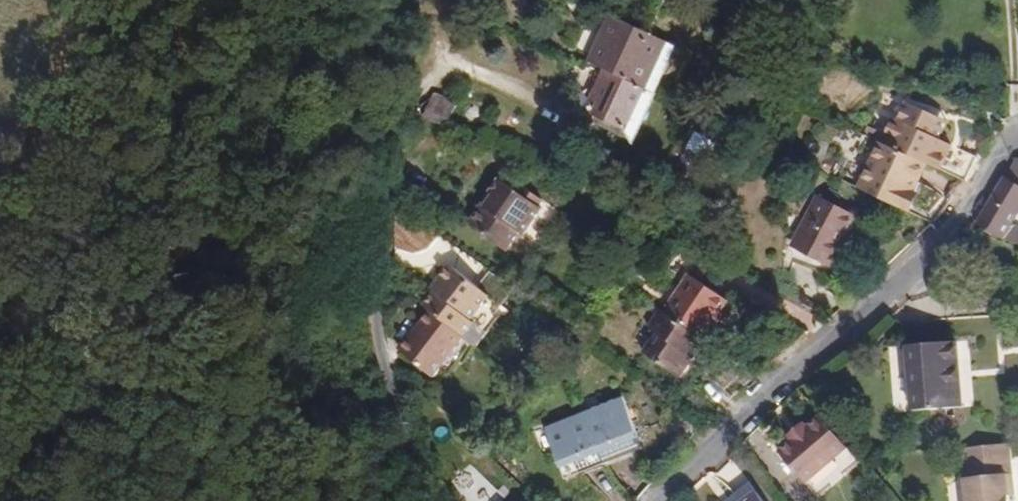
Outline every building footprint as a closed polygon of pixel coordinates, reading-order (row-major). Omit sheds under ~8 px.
[(658,93),(680,47),(653,34),(615,16),(592,63),(610,71),(650,89),(655,92),(658,93)] [(631,130),(650,89),(610,71),(597,100),(605,104),(600,116),(620,125),(631,130)] [(638,142),(660,94),(658,93),(655,92),(650,89),(631,130),(638,142)] [(446,127),(457,104),(435,94),(424,117),(446,127)] [(977,156),(953,145),(940,139),(944,130),(930,123),(934,115),(910,103),(902,121),(896,119),(885,144),(924,162),(929,164),(941,170),(966,181),(977,156)] [(944,130),(948,121),(934,115),(930,123),(944,130)] [(728,130),(708,120),(706,125),(725,135),(728,130)] [(628,137),(631,130),(620,125),(617,133),(628,137)] [(706,173),(725,135),(706,125),(683,170),(696,177),(706,173)] [(911,189),(924,162),(885,144),(883,143),(862,189),(907,210),(916,192),(911,189)] [(1016,159),(1005,178),(1017,185),(1017,159),(1016,159)] [(916,192),(929,164),(924,162),(911,189),(916,192)] [(1017,210),(1017,185),(1005,178),(978,224),(1001,238),(1009,224),(1017,210)] [(544,238),(561,213),(524,187),(520,193),(499,179),(490,193),(493,195),(485,208),(479,208),(470,221),(472,227),(502,248),(504,247),(527,263),(544,238)] [(840,207),(844,199),(833,192),(828,201),(840,207)] [(485,208),(493,195),(490,193),(479,208),(485,208)] [(832,268),(859,217),(840,207),(828,201),(821,197),(808,222),(813,224),(799,251),(832,268)] [(799,251),(813,224),(808,222),(794,248),(799,251)] [(1009,224),(1001,238),(1002,239),(1017,245),(1017,228),(1009,224)] [(471,321),(484,305),(486,294),(454,268),(444,273),(439,279),(443,282),(424,306),(431,312),(464,338),(469,332),(471,321)] [(721,314),(729,301),(691,275),(666,312),(705,338),(716,322),(721,314)] [(660,314),(663,310),(653,304),(651,308),(660,314)] [(691,358),(705,338),(666,312),(663,310),(660,314),(651,328),(659,333),(646,353),(682,377),(694,360),(691,358)] [(433,378),(464,338),(431,312),(419,326),(423,330),(403,354),(433,378)] [(720,325),(725,316),(721,314),(716,322),(720,325)] [(403,354),(423,330),(419,326),(399,351),(403,354)] [(966,405),(975,405),(973,340),(964,340),(966,405)] [(963,408),(959,342),(909,346),(914,412),(963,408)] [(643,448),(625,400),(594,412),(586,415),(604,463),(643,448)] [(604,463),(586,415),(582,406),(581,403),(573,406),(578,418),(546,429),(565,478),(604,463)] [(594,412),(590,403),(582,406),(586,415),(594,412)] [(806,484),(848,448),(821,416),(809,427),(805,422),(787,436),(791,441),(779,451),(806,484)] [(1008,445),(961,448),(965,500),(1008,500),(1007,496),(1012,496),(1008,445)] [(757,492),(750,483),(725,500),(745,500),(757,492)] [(757,492),(745,500),(763,500),(757,492)]
